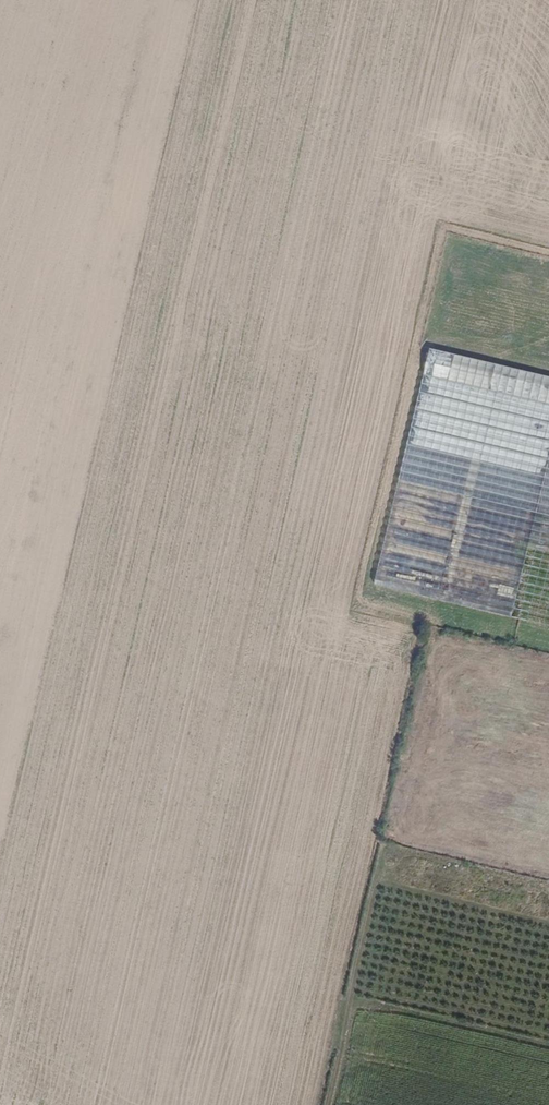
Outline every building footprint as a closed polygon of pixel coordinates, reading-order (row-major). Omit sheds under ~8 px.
[(449,382),(502,392),(504,382),(506,387),(507,381),(518,383),(522,392),(524,379),(529,392),(536,389),(548,392),(548,376),(423,352),(379,585),(404,576),(421,579),(422,576),(412,575),(449,382)]
